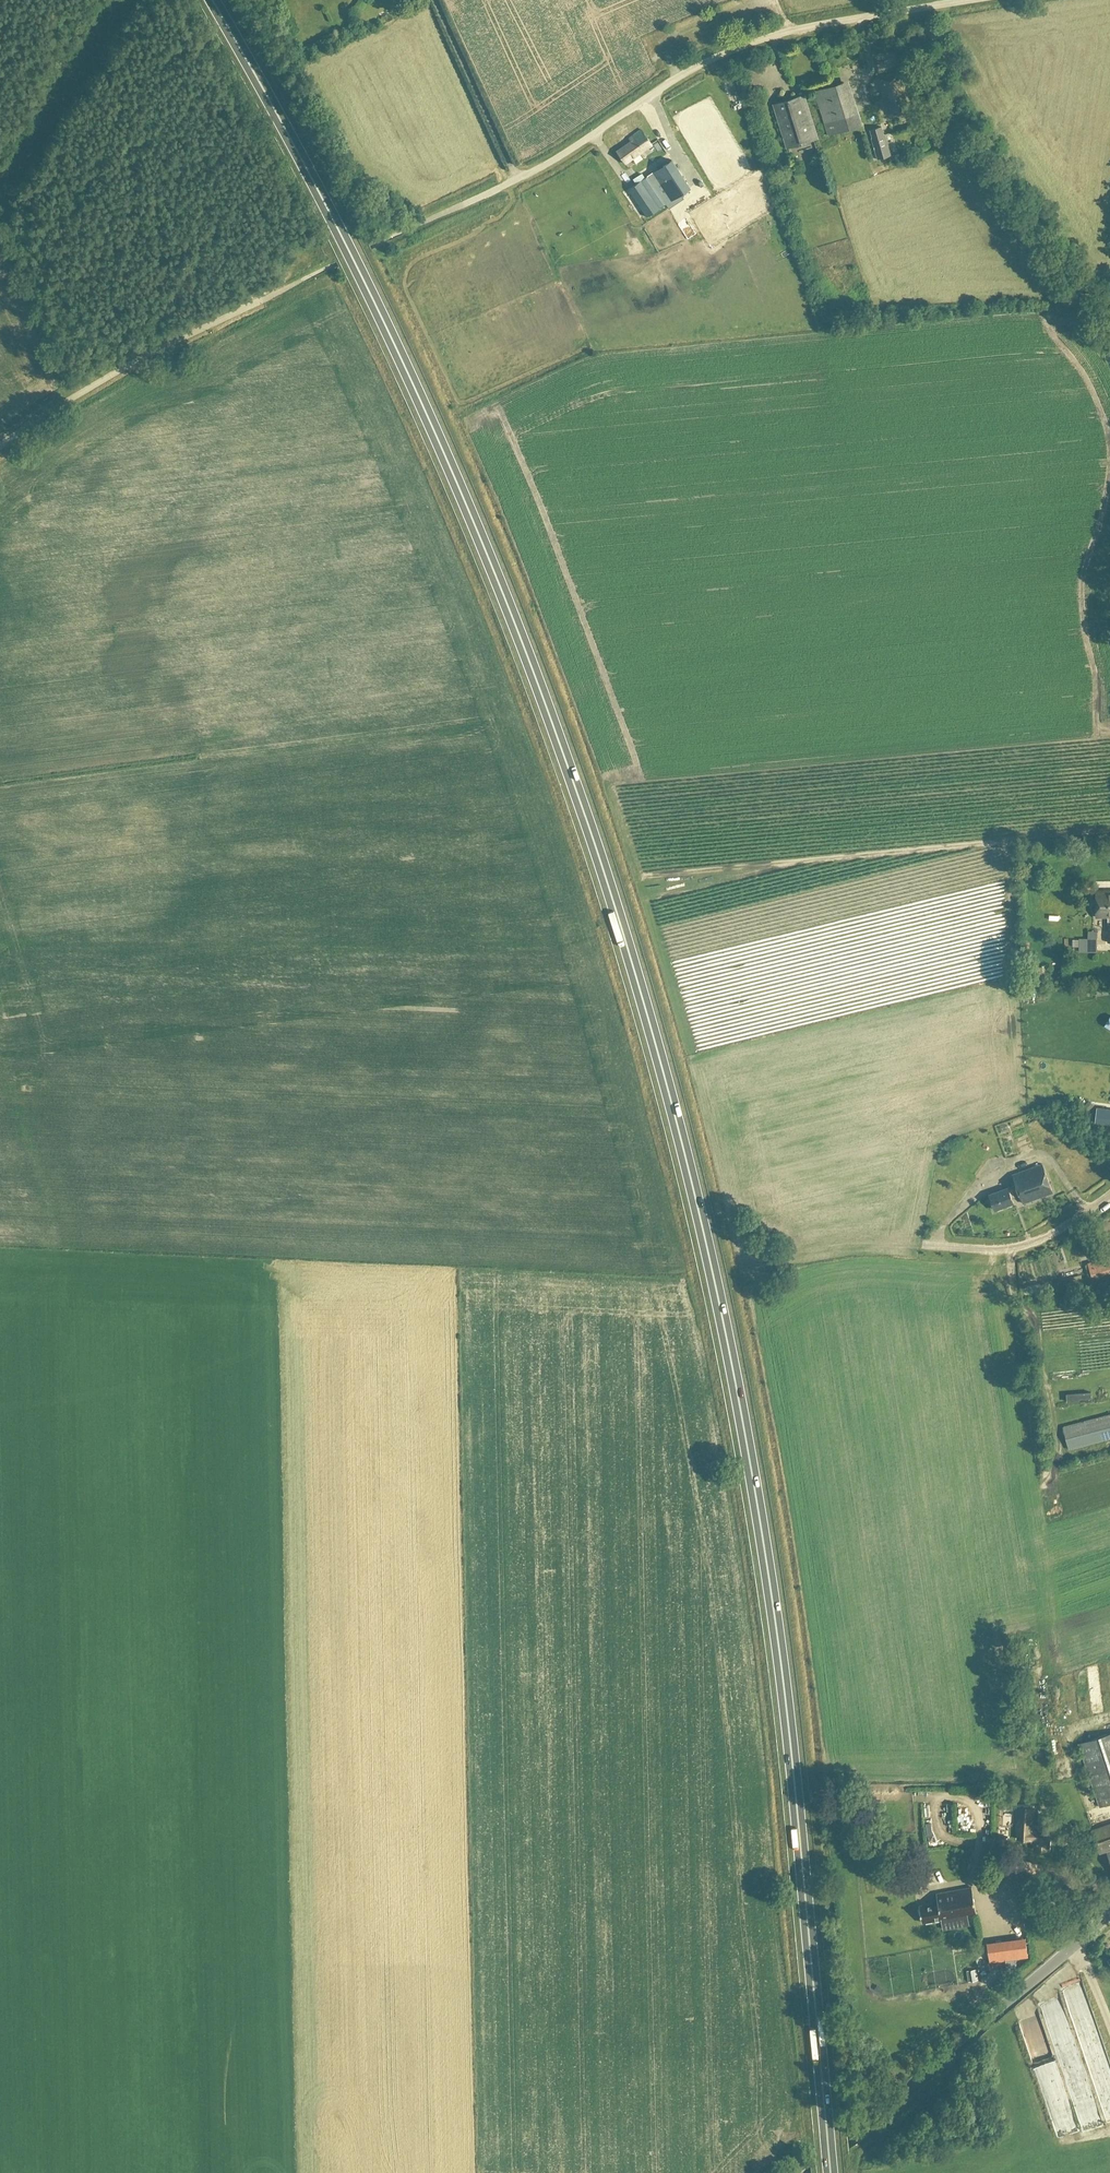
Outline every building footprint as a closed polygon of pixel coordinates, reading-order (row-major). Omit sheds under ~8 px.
[(337,9),(340,22),(351,19),(348,7),(337,9)] [(902,73),(880,80),(891,115),(913,108),(902,73)] [(815,92),(829,136),(856,127),(842,83),(815,92)] [(784,101),(773,105),(787,149),(818,139),(805,95),(793,98),(793,95),(784,98),(784,101)] [(696,119),(698,128),(708,126),(707,117),(696,119)] [(884,134),(882,126),(872,129),(874,137),(873,138),(879,158),(892,154),(886,134),(884,134)] [(626,163),(653,144),(642,129),(629,137),(631,140),(617,150),(626,163)] [(692,158),(698,167),(726,150),(716,134),(697,146),(701,153),(692,158)] [(690,187),(671,160),(653,173),(672,200),(690,187)] [(660,206),(665,203),(647,176),(642,179),(660,206)] [(647,216),(659,208),(641,180),(628,188),(647,216)] [(1097,892),(1097,916),(1109,916),(1108,943),(1109,943),(1109,892),(1097,892)] [(1032,982),(1044,982),(1044,967),(1031,967),(1032,982)] [(1097,1108),(1095,1123),(1109,1125),(1109,1109),(1097,1108)] [(1023,1204),(1053,1193),(1043,1164),(1012,1175),(1016,1185),(990,1195),(995,1210),(1014,1203),(1012,1198),(1020,1195),(1023,1204)] [(1109,1258),(1109,1249),(1098,1252),(1100,1260),(1089,1264),(1092,1273),(1107,1269),(1105,1262),(1109,1261),(1109,1259),(1109,1258)] [(1084,1278),(1066,1282),(1070,1293),(1087,1289),(1084,1278)] [(1107,1390),(1083,1391),(1084,1400),(1108,1399),(1107,1390)] [(1058,1394),(1059,1403),(1078,1402),(1078,1393),(1058,1394)] [(1109,1440),(1109,1414),(1063,1426),(1069,1451),(1109,1440)] [(1109,1803),(1109,1733),(1079,1743),(1100,1807),(1109,1803)] [(1050,1850),(1050,1835),(1040,1835),(1040,1833),(1033,1832),(1034,1807),(1019,1806),(1017,1831),(1019,1831),(1018,1839),(1036,1840),(1035,1850),(1050,1850)] [(1109,1850),(1109,1824),(1092,1830),(1100,1853),(1109,1850)] [(997,1867),(1023,1874),(1026,1862),(1007,1857),(1008,1837),(998,1837),(997,1867)] [(1023,1875),(998,1868),(994,1884),(1002,1887),(1003,1886),(1011,1888),(1010,1889),(1019,1891),(1023,1875)] [(942,1921),(977,1914),(972,1888),(937,1894),(939,1902),(920,1906),(923,1923),(942,1920),(942,1921)] [(960,1921),(949,1923),(951,1930),(961,1928),(960,1921)] [(991,1963),(1029,1958),(1027,1941),(989,1946),(991,1963)] [(1081,2044),(1061,2048),(1080,2129),(1108,2122),(1105,2109),(1096,2111),(1081,2044)]
